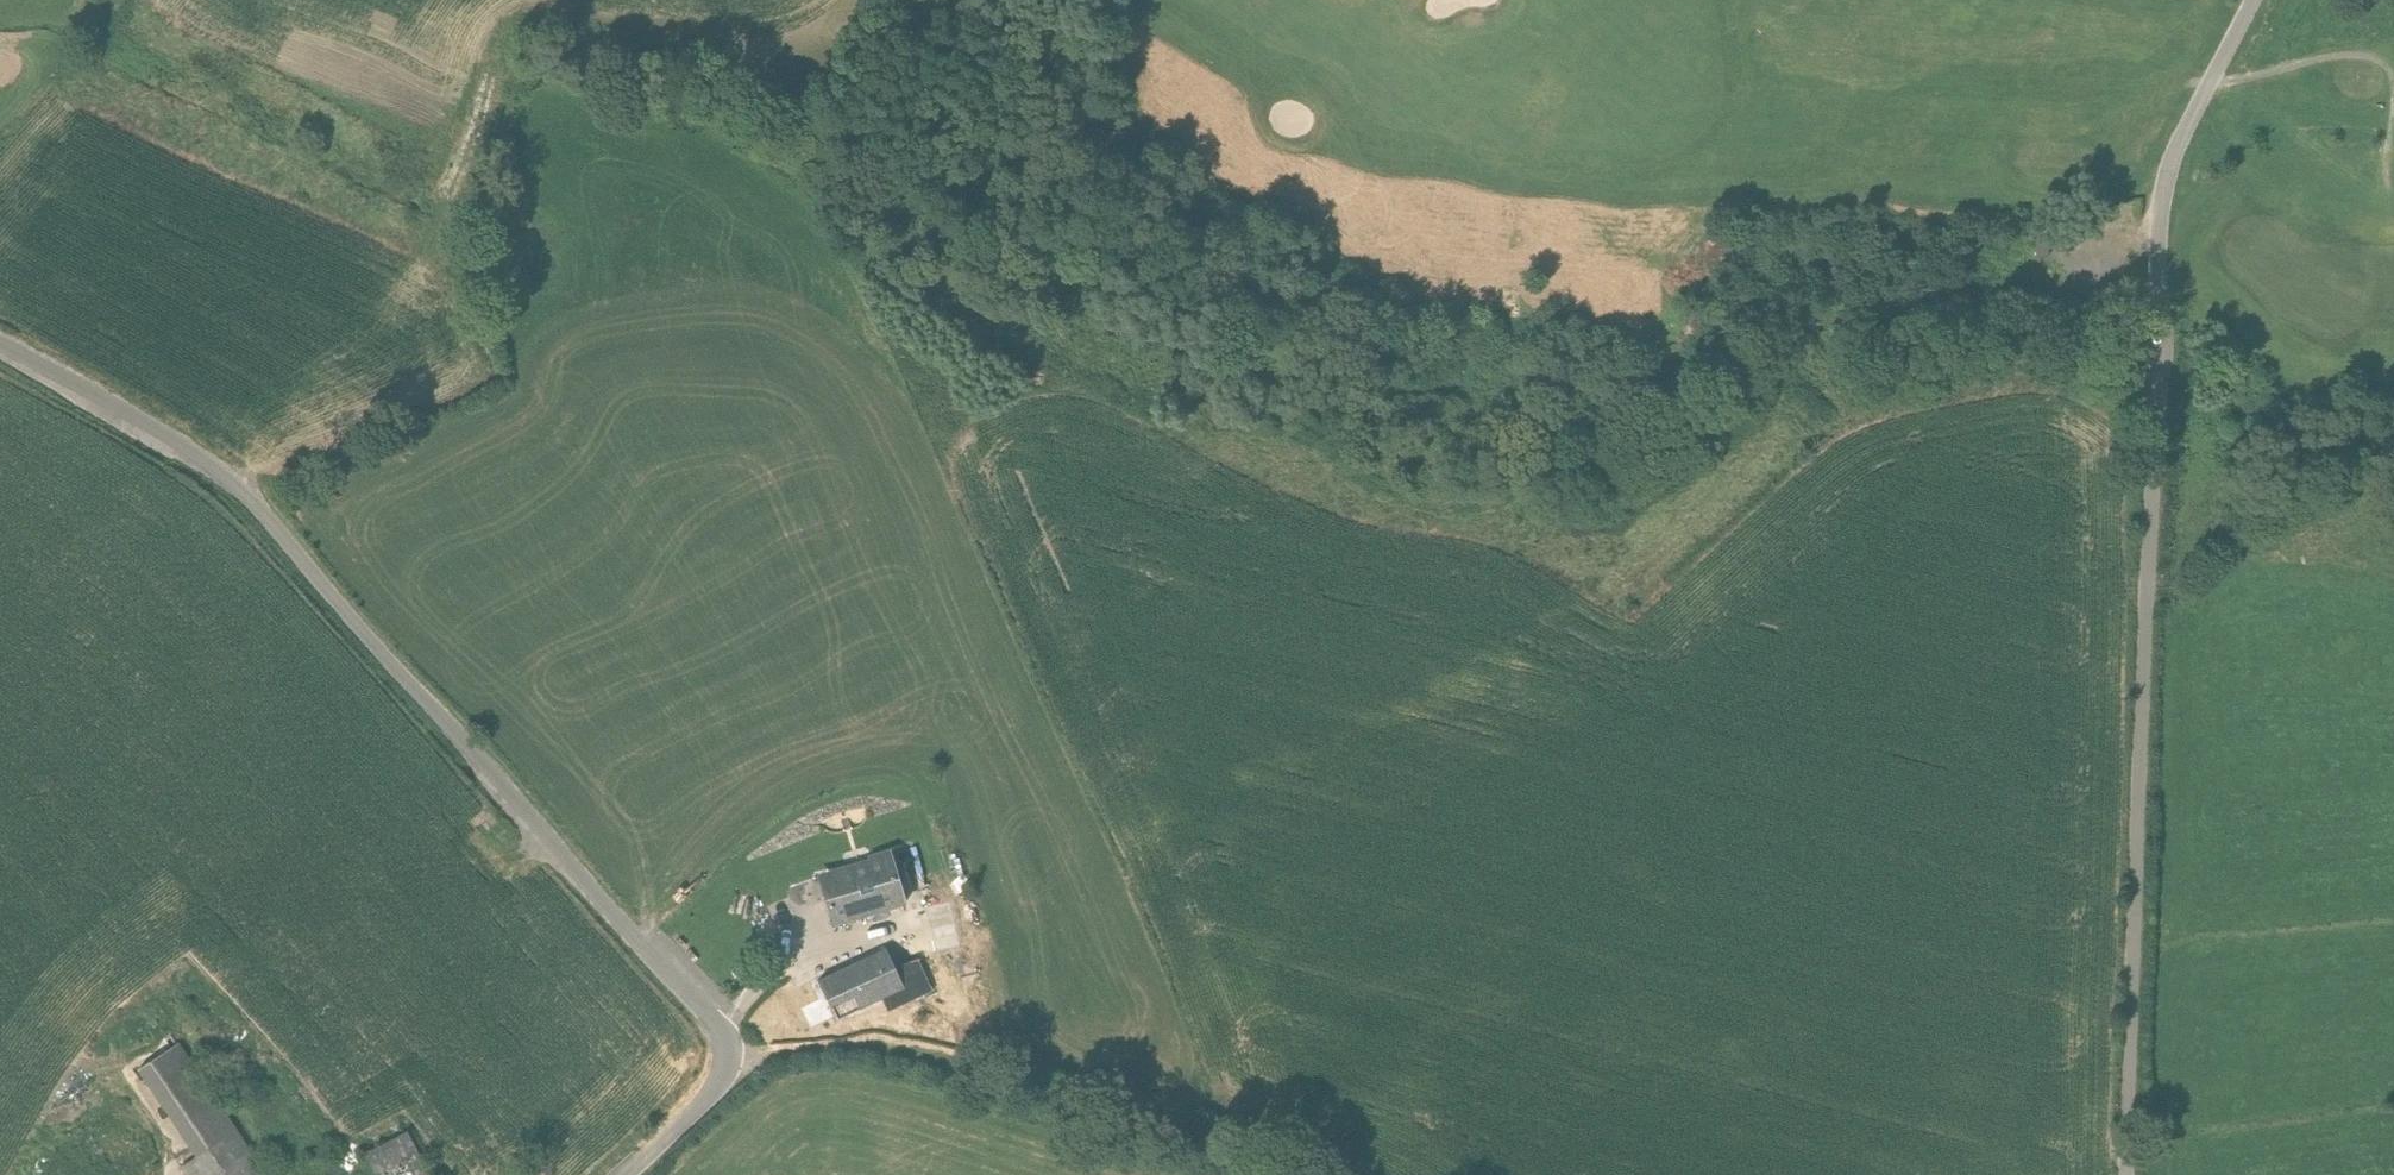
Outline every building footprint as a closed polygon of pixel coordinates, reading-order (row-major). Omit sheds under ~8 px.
[(816,874),(832,925),(906,902),(890,851),(816,874)] [(906,960),(919,990),(946,978),(933,948),(906,960)] [(798,1003),(812,1031),(898,988),(879,951),(813,983),(818,993),(798,1003)] [(233,1126),(178,1042),(138,1069),(196,1156),(182,1165),(189,1174),(266,1174),(233,1126)] [(409,1130),(363,1152),(375,1174),(430,1174),(409,1130)]
